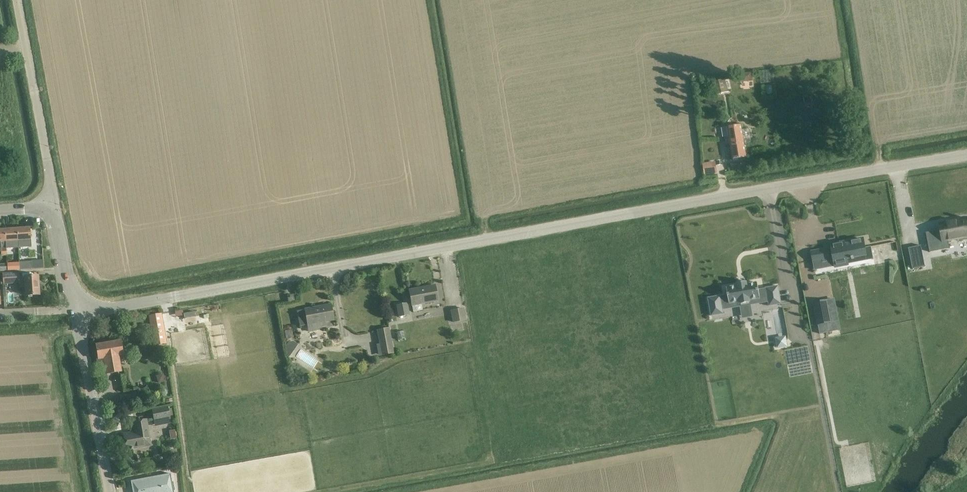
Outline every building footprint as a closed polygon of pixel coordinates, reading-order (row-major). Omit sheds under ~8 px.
[(752,73),(739,74),(739,82),(752,82),(752,73)] [(728,92),(726,79),(715,81),(708,82),(710,92),(717,91),(717,94),(728,92)] [(811,93),(803,94),(804,102),(812,102),(811,93)] [(746,157),(741,125),(727,127),(728,136),(725,137),(726,145),(730,144),(732,159),(746,157)] [(702,164),(704,176),(706,175),(717,174),(715,162),(704,164),(702,164)] [(926,233),(929,251),(949,248),(948,242),(966,238),(966,220),(963,220),(939,224),(940,231),(926,233)] [(30,229),(17,230),(18,241),(18,248),(31,247),(30,241),(31,241),(30,229)] [(11,242),(18,241),(17,230),(5,230),(6,256),(11,256),(11,242)] [(833,268),(848,265),(848,263),(873,258),(870,246),(865,247),(863,237),(839,241),(829,243),(829,246),(810,250),(812,262),(832,258),(833,268)] [(920,246),(909,248),(913,268),(924,266),(920,246)] [(36,260),(31,261),(31,262),(32,269),(37,269),(43,268),(43,260),(36,260)] [(20,278),(20,274),(4,274),(4,284),(20,284),(20,288),(26,288),(27,297),(39,296),(38,277),(20,278)] [(728,295),(708,298),(710,313),(711,316),(723,314),(721,305),(740,302),(740,305),(749,303),(749,300),(767,297),(768,297),(769,305),(781,304),(778,286),(764,288),(758,289),(757,286),(757,284),(747,285),(746,284),(746,283),(736,285),(737,287),(727,288),(728,295)] [(435,286),(408,291),(411,306),(412,306),(413,312),(422,311),(421,304),(438,301),(435,286)] [(826,300),(812,303),(817,326),(818,326),(831,323),(826,300)] [(398,317),(407,315),(405,304),(395,305),(398,317)] [(326,326),(325,322),(333,320),(331,305),(297,312),(300,326),(308,325),(310,332),(318,331),(317,328),(326,326)] [(466,321),(464,308),(450,311),(452,323),(466,321)] [(161,314),(148,316),(153,346),(166,343),(163,325),(161,316),(161,314)] [(786,336),(775,338),(777,348),(787,347),(786,336)] [(99,376),(122,372),(119,357),(123,356),(121,342),(96,346),(98,359),(96,359),(99,376)] [(379,345),(376,345),(378,357),(393,354),(391,342),(379,345)] [(163,374),(155,376),(158,384),(165,381),(163,374)] [(124,407),(136,405),(135,394),(122,396),(124,407)] [(154,421),(170,417),(168,408),(152,411),(154,421)] [(126,450),(150,445),(146,421),(133,423),(135,433),(123,435),(126,450)] [(171,474),(130,481),(132,491),(174,491),(173,487),(172,480),(171,474)]
